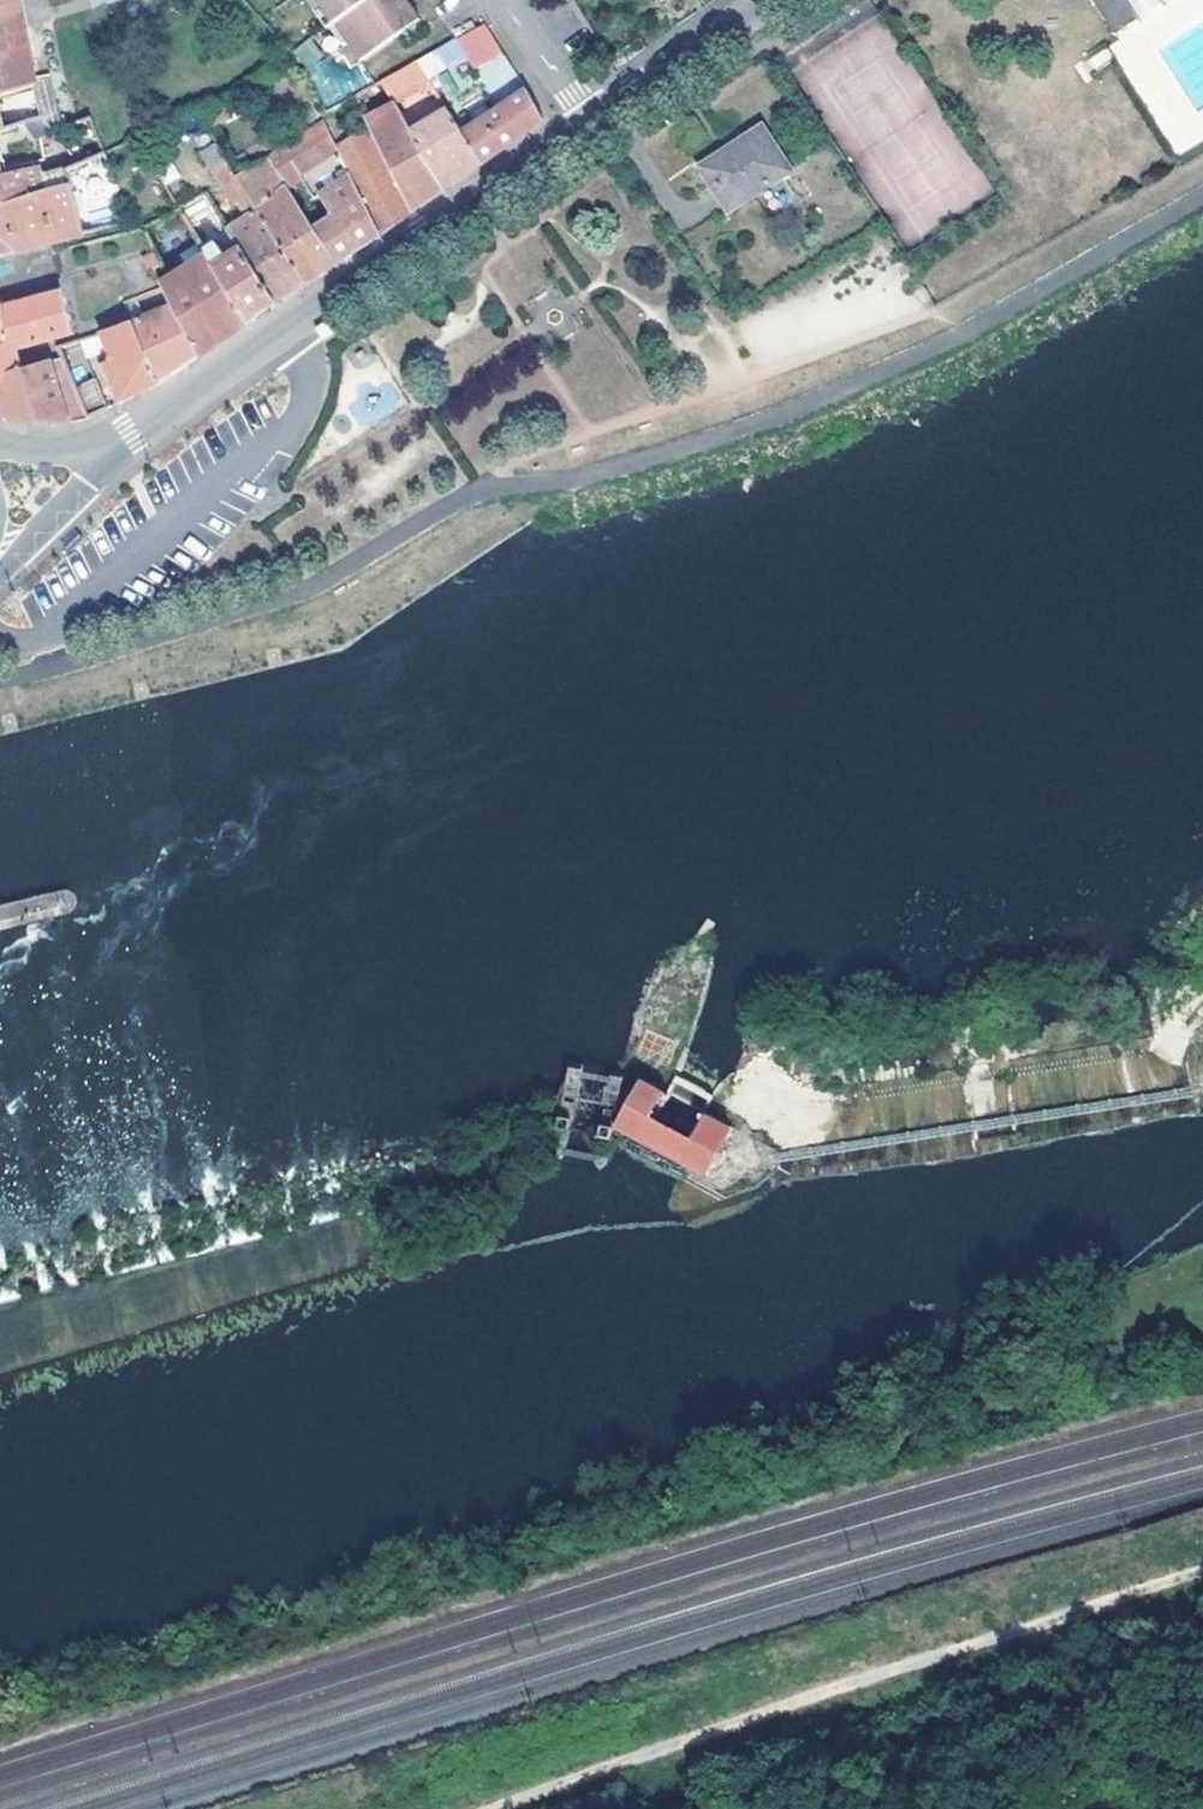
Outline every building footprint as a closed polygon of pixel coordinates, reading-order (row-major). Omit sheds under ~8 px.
[(41,86),(40,79),(30,41),(22,0),(9,0),(0,2),(0,98),(26,90),(41,86)] [(344,21),(333,0),(320,0),(334,26),(344,21)] [(431,26),(416,0),(333,0),(344,21),(356,42),(367,61),(431,26)] [(1119,35),(1173,0),(1097,0),(1119,35)] [(346,47),(356,42),(344,21),(334,26),(346,47)] [(402,114),(439,90),(420,61),(384,81),(396,103),(402,114)] [(49,119),(56,131),(70,125),(62,105),(54,76),(40,79),(41,86),(49,119)] [(49,119),(41,86),(26,90),(0,98),(0,132),(49,119)] [(516,142),(547,119),(533,94),(466,134),(484,165),(516,142)] [(239,117),(228,97),(205,108),(217,129),(239,117)] [(394,226),(447,190),(420,142),(414,133),(402,114),(396,103),(395,104),(369,119),(373,128),(342,149),(343,151),(355,174),(324,193),(326,196),(320,198),(326,207),(330,205),(337,216),(324,224),(345,260),(374,241),(394,226)] [(484,165),(466,134),(450,107),(414,133),(420,142),(447,190),(465,178),(482,166),(484,165)] [(288,149),(290,153),(333,128),(328,122),(289,147),(288,149)] [(735,209),(797,169),(769,127),(706,168),(735,209)] [(293,157),(303,174),(306,173),(343,151),(342,149),(333,128),(290,153),(293,157)] [(326,273),(345,260),(324,224),(319,228),(304,208),(293,189),(296,179),(285,150),(243,177),(254,197),(289,253),(309,285),(326,273)] [(55,244),(134,221),(113,152),(102,156),(70,171),(75,185),(0,208),(0,260),(55,244)] [(75,185),(70,171),(47,178),(44,165),(15,174),(8,175),(6,175),(0,177),(0,208),(75,185)] [(296,293),(309,285),(289,253),(254,197),(243,177),(228,184),(241,207),(244,205),(252,218),(233,228),(246,249),(280,305),(296,293)] [(210,192),(184,203),(206,240),(212,235),(205,221),(222,211),(210,192)] [(167,262),(159,267),(168,287),(177,307),(186,305),(196,322),(190,325),(205,355),(232,336),(253,323),(229,283),(213,251),(212,248),(206,240),(184,203),(182,204),(147,221),(149,224),(161,250),(167,262)] [(266,314),(280,305),(246,249),(232,257),(223,243),(212,248),(213,251),(229,283),(253,323),(266,314)] [(156,267),(159,267),(167,262),(161,250),(150,256),(156,267)] [(0,281),(0,378),(25,370),(22,353),(78,334),(67,292),(7,310),(0,281)] [(127,302),(135,321),(144,318),(135,299),(127,302)] [(190,365),(205,355),(190,325),(196,322),(186,305),(177,307),(144,318),(135,321),(163,384),(190,365)] [(135,321),(106,332),(117,361),(110,364),(125,403),(163,384),(135,321)] [(63,348),(66,357),(91,419),(96,418),(114,409),(86,340),(63,348)] [(66,357),(25,370),(0,378),(0,402),(7,401),(8,417),(43,426),(80,423),(91,419),(66,357)] [(691,1166),(712,1177),(737,1129),(713,1116),(672,1094),(646,1080),(618,1130),(633,1137),(670,1155),(691,1166)]
